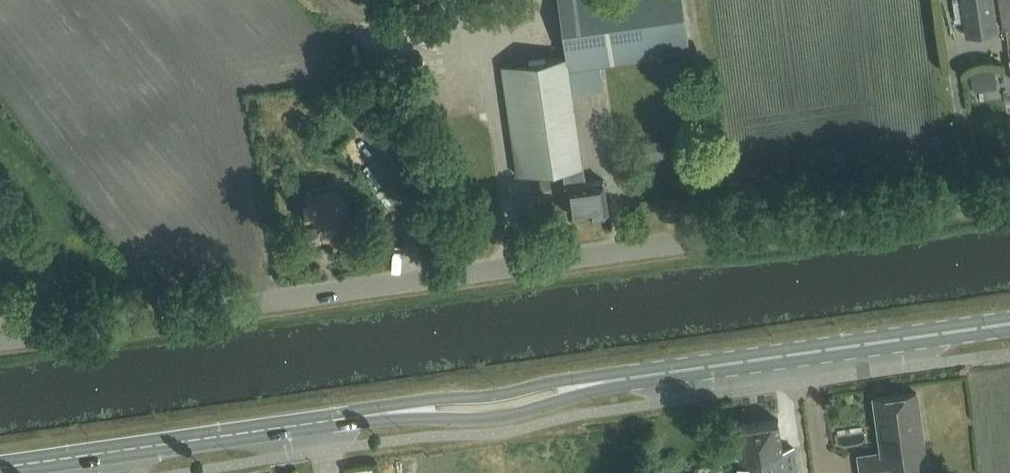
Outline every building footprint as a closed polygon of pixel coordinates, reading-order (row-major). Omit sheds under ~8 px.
[(690,51),(683,0),(558,0),(566,56),(502,65),(517,175),(564,168),(566,184),(570,214),(589,212),(593,214),(595,214),(603,213),(605,213),(605,212),(608,209),(604,179),(584,182),(568,68),(690,51)] [(991,0),(961,0),(966,35),(996,30),(991,0)] [(1003,29),(1009,28),(1009,0),(998,0),(1003,29)] [(332,237),(348,235),(344,200),(341,200),(340,190),(306,194),(307,204),(305,205),(309,235),(331,232),(332,237)] [(927,470),(921,424),(922,421),(921,416),(919,414),(916,392),(874,398),(877,421),(876,423),(877,430),(879,432),(884,472),(907,472),(927,470)] [(793,448),(782,449),(778,420),(735,426),(739,455),(728,457),(730,472),(796,472),(793,448)]
